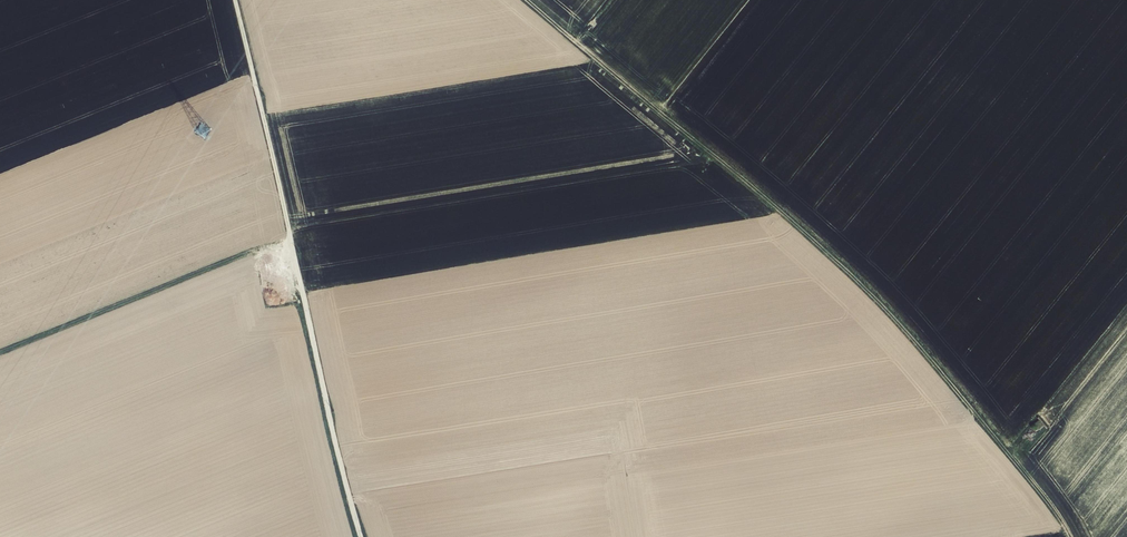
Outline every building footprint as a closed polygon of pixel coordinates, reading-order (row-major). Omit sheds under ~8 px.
[(1039,429),(1046,425),(1041,418),(1034,423),(1039,429)]
